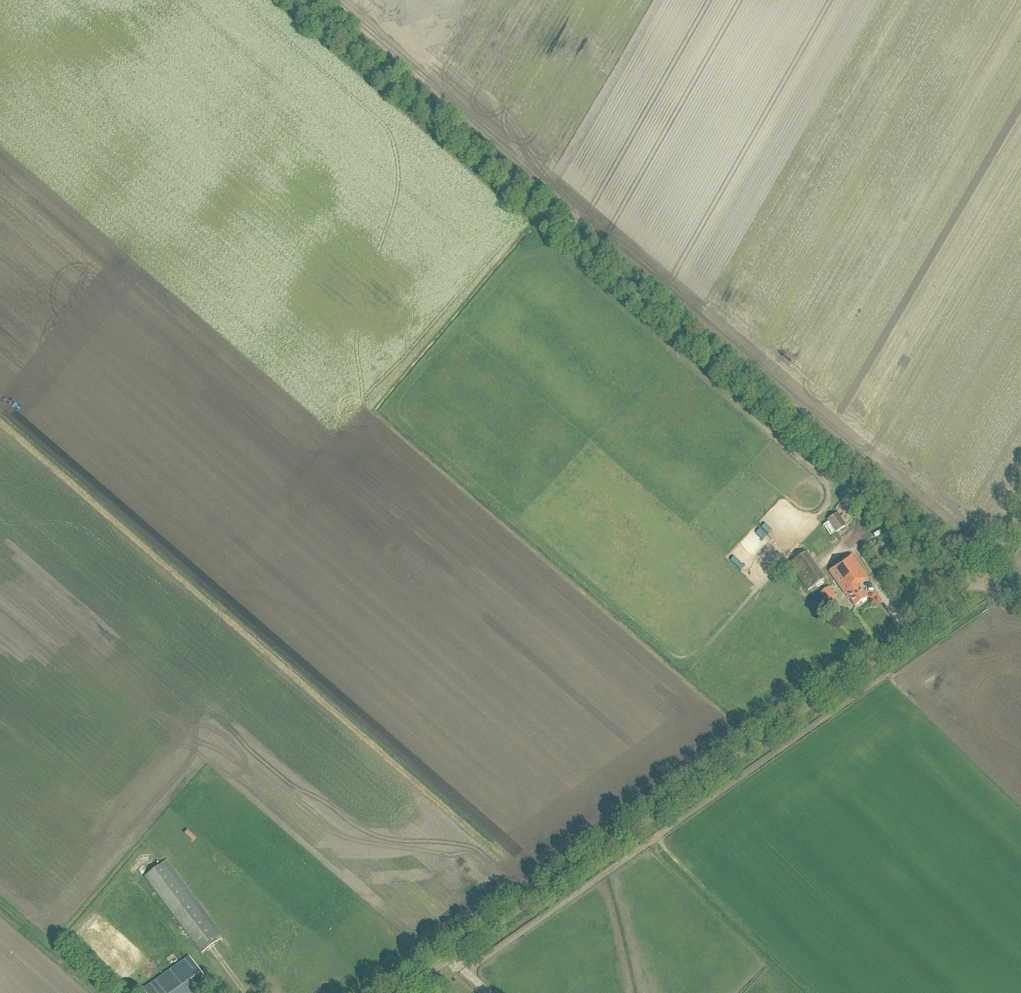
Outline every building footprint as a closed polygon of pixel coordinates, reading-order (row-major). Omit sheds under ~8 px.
[(836,534),(847,527),(839,514),(828,521),(836,534)] [(807,593),(826,581),(808,553),(789,565),(807,593)] [(866,599),(859,588),(861,587),(859,585),(867,579),(851,556),(828,572),(844,595),(845,594),(854,607),(866,599)] [(828,608),(838,601),(835,597),(836,596),(831,588),(820,595),(828,608)] [(999,785),(993,792),(1002,798),(1007,791),(999,785)] [(203,954),(209,950),(213,947),(222,940),(165,864),(146,878),(203,954)] [(44,890),(48,893),(55,884),(52,881),(44,890)] [(99,923),(81,941),(86,946),(104,929),(99,923)] [(208,982),(190,957),(144,989),(146,992),(192,992),(208,982)]
